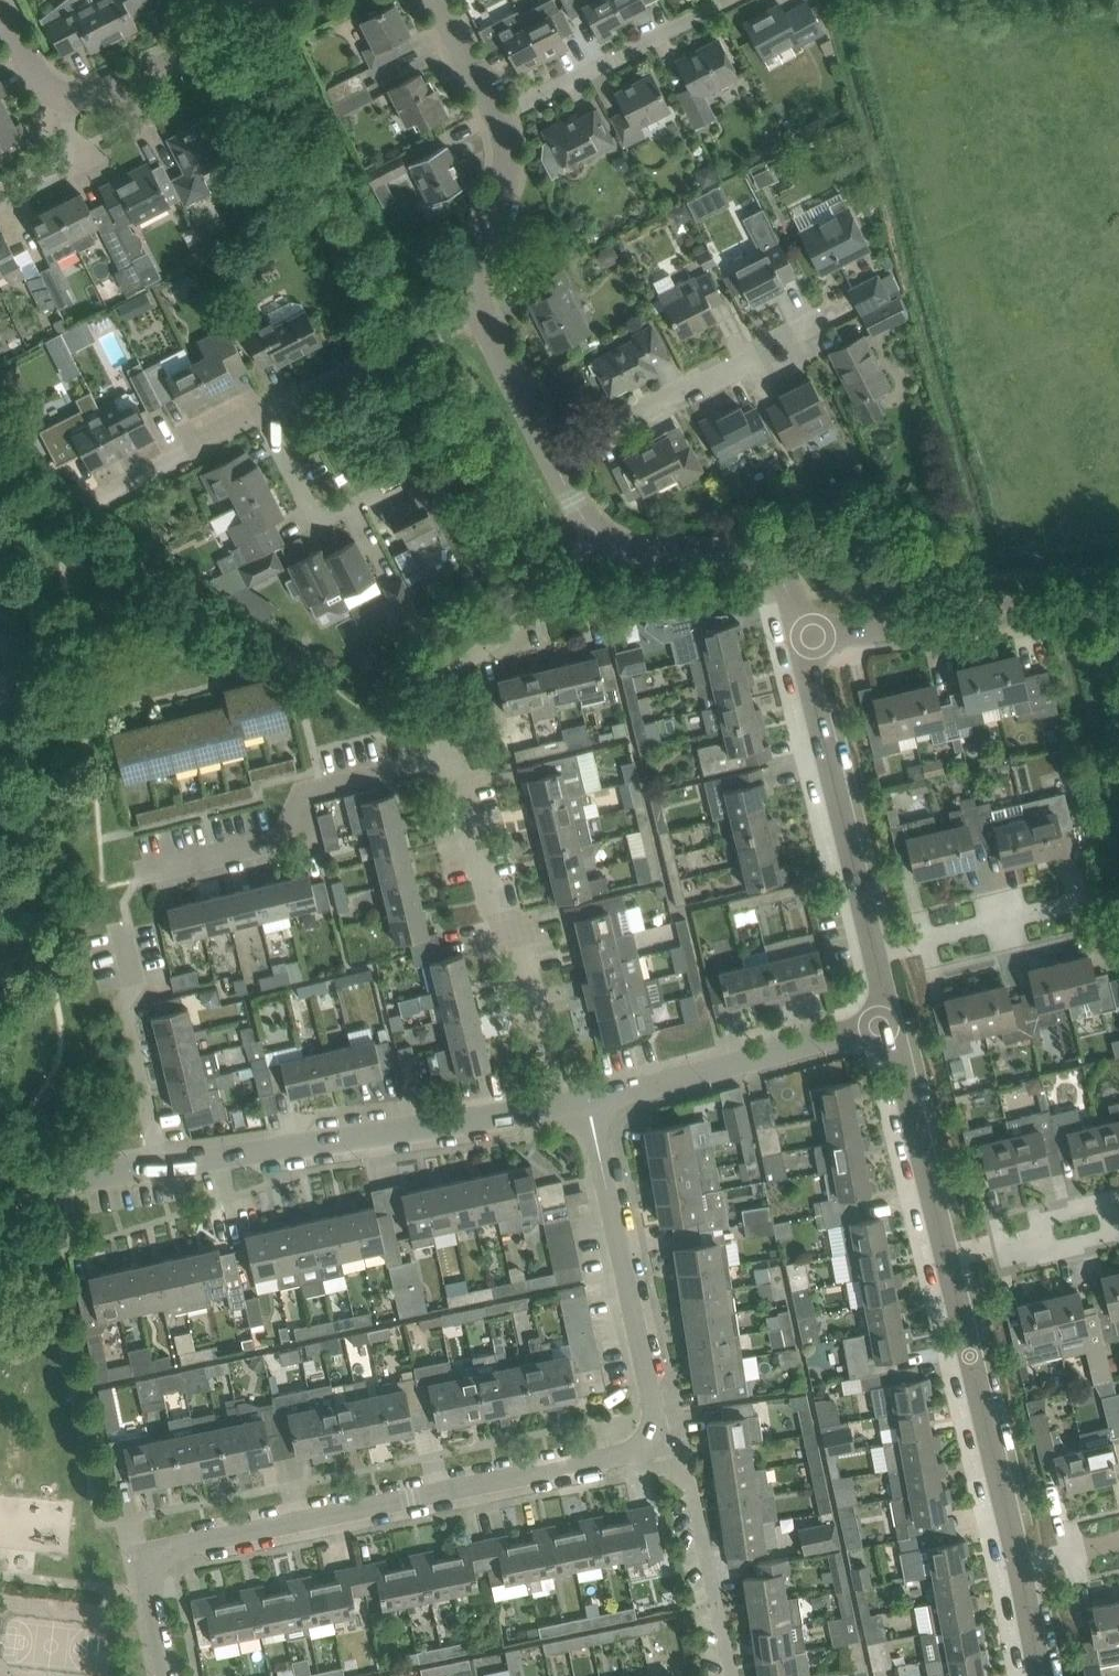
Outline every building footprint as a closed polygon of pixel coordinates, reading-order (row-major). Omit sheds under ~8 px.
[(94,0),(69,0),(44,21),(62,56),(67,54),(66,52),(85,42),(90,52),(114,40),(94,0)] [(94,0),(114,40),(138,28),(129,12),(152,0),(94,0)] [(558,8),(554,0),(549,0),(520,15),(543,60),(567,48),(561,38),(573,31),(563,12),(561,7),(558,8)] [(622,20),(611,0),(562,0),(571,18),(585,11),(600,40),(613,33),(612,32),(611,33),(608,27),(622,20)] [(622,20),(636,12),(639,18),(638,19),(638,20),(650,14),(643,0),(611,0),(622,20)] [(775,7),(745,24),(763,57),(797,39),(800,44),(823,31),(807,3),(806,4),(785,14),(780,4),(775,7)] [(361,21),(373,45),(363,51),(372,67),(412,47),(411,46),(405,49),(400,38),(410,33),(395,4),(361,21)] [(517,10),(478,30),(484,41),(487,48),(489,51),(505,43),(520,72),(543,60),(520,15),(517,10)] [(820,44),(826,55),(833,51),(831,39),(820,44)] [(710,132),(705,122),(712,118),(700,94),(736,75),(719,40),(676,62),(689,87),(677,93),(700,137),(710,132)] [(325,90),(332,105),(336,103),(366,87),(367,86),(359,72),(325,90)] [(420,128),(428,124),(447,114),(434,88),(427,91),(425,87),(427,86),(421,73),(389,90),(406,124),(416,119),(420,128)] [(670,110),(662,94),(652,74),(615,93),(625,111),(612,118),(626,145),(644,136),(639,125),(670,110)] [(373,99),(366,87),(336,103),(332,105),(338,117),(373,99)] [(552,177),(564,171),(564,170),(565,164),(581,156),(583,160),(614,144),(596,108),(578,117),(576,113),(542,130),(548,142),(545,144),(543,159),(552,177)] [(0,113),(0,163),(12,156),(6,144),(26,133),(23,127),(16,131),(6,110),(0,113)] [(230,160),(219,138),(209,118),(167,139),(184,172),(171,179),(171,180),(181,199),(184,206),(211,193),(202,174),(230,160)] [(767,140),(763,146),(765,152),(771,156),(777,154),(780,149),(779,143),(774,139),(767,140)] [(409,164),(420,184),(430,204),(467,185),(446,145),(409,164)] [(365,172),(373,187),(407,170),(399,154),(365,172)] [(769,163),(753,171),(759,184),(775,176),(769,163)] [(159,185),(151,169),(148,164),(128,174),(121,177),(101,188),(111,208),(118,222),(131,215),(135,222),(169,205),(181,199),(171,180),(159,186),(159,185)] [(702,189),(718,181),(711,166),(695,173),(702,189)] [(728,203),(718,181),(702,189),(686,196),(696,218),(728,203)] [(96,242),(89,229),(97,225),(81,193),(56,206),(78,249),(78,250),(96,242)] [(869,250),(847,207),(843,198),(829,205),(826,199),(807,209),(814,223),(800,231),(818,266),(836,257),(840,263),(837,265),(838,266),(857,256),(869,250)] [(40,214),(31,219),(45,247),(42,249),(49,264),(78,249),(56,206),(53,201),(37,209),(40,214)] [(677,225),(692,218),(685,205),(670,213),(677,225)] [(796,275),(779,240),(763,209),(743,218),(762,256),(734,270),(734,271),(723,277),(732,296),(744,290),(751,305),(785,288),(782,282),(796,275)] [(120,270),(134,262),(132,259),(115,226),(101,234),(120,270)] [(13,253),(3,233),(0,235),(0,274),(5,272),(11,284),(25,277),(19,265),(14,255),(13,253)] [(615,245),(607,242),(599,246),(596,254),(600,261),(608,264),(615,260),(618,253),(615,245)] [(696,254),(704,270),(716,264),(709,248),(696,254)] [(148,251),(141,254),(132,259),(134,262),(140,275),(145,286),(161,278),(148,251)] [(40,271),(53,296),(67,289),(54,264),(40,271)] [(566,286),(570,284),(562,270),(532,286),(539,300),(530,304),(553,350),(575,339),(582,352),(591,348),(584,334),(589,332),(566,286)] [(660,299),(648,305),(653,315),(666,308),(670,317),(680,337),(717,318),(711,307),(724,300),(714,281),(708,270),(694,277),(675,287),(669,274),(653,282),(659,295),(658,295),(660,299)] [(40,271),(26,279),(42,311),(57,304),(53,296),(40,271)] [(887,297),(886,294),(899,288),(891,273),(879,279),(876,274),(848,288),(860,311),(887,297)] [(872,332),(870,333),(871,333),(905,315),(896,298),(863,315),(872,332)] [(305,311),(302,303),(291,300),(267,313),(271,320),(260,326),(245,334),(251,346),(261,366),(275,359),(278,365),(289,359),(322,342),(312,323),(305,311)] [(666,355),(656,336),(651,326),(632,335),(634,340),(593,361),(610,394),(629,385),(628,383),(635,379),(637,383),(657,373),(652,363),(666,355)] [(244,362),(234,342),(226,327),(197,342),(205,357),(193,364),(209,395),(234,382),(228,370),(244,362)] [(13,358),(27,351),(20,336),(5,343),(13,358)] [(830,353),(855,401),(851,403),(862,424),(884,413),(873,393),(888,386),(862,337),(830,353)] [(183,408),(209,395),(193,364),(170,376),(162,361),(144,370),(161,404),(177,396),(183,408)] [(140,363),(127,370),(148,411),(161,404),(144,370),(140,363)] [(767,409),(777,429),(786,447),(833,423),(811,379),(808,381),(809,382),(797,388),(797,387),(780,395),(785,406),(771,413),(769,409),(767,409)] [(55,443),(47,447),(57,466),(78,455),(78,454),(82,452),(91,470),(123,454),(99,408),(91,391),(76,399),(82,410),(47,428),(55,443)] [(99,408),(123,454),(154,438),(136,403),(131,394),(126,392),(113,399),(114,400),(99,408)] [(699,421),(709,441),(718,458),(755,440),(758,445),(772,438),(759,413),(747,419),(741,406),(717,418),(715,413),(699,421)] [(643,492),(644,493),(682,473),(686,481),(683,482),(684,483),(703,473),(690,446),(676,453),(667,437),(626,458),(628,461),(613,468),(629,499),(643,492)] [(206,473),(200,476),(213,500),(218,498),(231,491),(238,506),(270,490),(257,465),(241,473),(234,459),(206,473)] [(444,544),(458,537),(432,486),(414,495),(417,499),(392,512),(386,515),(393,527),(397,534),(402,531),(412,551),(413,550),(428,543),(440,537),(444,544)] [(233,552),(217,561),(223,573),(239,565),(263,553),(257,541),(278,530),(273,520),(274,520),(283,515),(270,490),(238,506),(244,518),(227,527),(237,548),(232,550),(233,552)] [(164,545),(171,535),(159,526),(152,535),(164,545)] [(320,549),(344,596),(375,579),(355,540),(324,556),(321,549),(320,549)] [(350,608),(343,596),(344,596),(320,549),(289,565),(294,576),(285,581),(293,596),(302,591),(309,604),(310,604),(316,616),(328,610),(339,613),(350,608)] [(239,568),(248,585),(283,568),(274,550),(239,568)] [(393,553),(402,571),(413,566),(405,550),(394,555),(393,553)] [(405,620),(420,613),(402,578),(384,587),(402,622),(405,620)] [(5,607),(0,608),(0,620),(8,618),(5,607)] [(414,637),(428,629),(420,613),(405,620),(414,637)] [(667,620),(647,621),(648,631),(650,631),(651,633),(664,641),(671,639),(672,640),(685,637),(690,660),(739,648),(736,636),(743,635),(740,622),(731,624),(725,625),(722,614),(667,620)] [(15,644),(11,631),(0,634),(0,647),(0,648),(15,644)] [(583,659),(571,662),(579,695),(604,689),(608,703),(620,700),(608,647),(582,653),(583,659)] [(690,660),(695,685),(751,671),(748,658),(742,660),(739,648),(690,660)] [(616,652),(622,677),(632,674),(626,649),(616,652)] [(987,663),(997,702),(1013,698),(1017,714),(1035,709),(1044,707),(1036,673),(1035,673),(1037,680),(1024,683),(1018,655),(987,663)] [(558,658),(546,661),(555,701),(579,695),(571,662),(560,665),(558,658)] [(556,704),(555,701),(546,661),(533,664),(534,671),(523,673),(531,707),(534,720),(536,719),(538,718),(540,717),(542,715),(543,713),(544,711),(545,709),(545,706),(556,704)] [(981,706),(997,702),(987,663),(958,670),(965,697),(951,700),(953,709),(958,728),(977,724),(985,722),(981,706)] [(506,713),(527,707),(531,707),(523,673),(511,676),(509,670),(496,673),(506,713)] [(748,685),(754,684),(751,671),(695,685),(697,693),(704,695),(714,693),(717,705),(751,697),(748,685)] [(636,691),(632,674),(622,677),(626,693),(636,691)] [(263,729),(287,723),(276,678),(251,684),(263,729)] [(241,734),(263,729),(251,684),(227,690),(231,705),(232,705),(239,735),(241,734)] [(934,684),(904,692),(914,731),(929,727),(932,743),(959,736),(958,728),(953,709),(940,712),(934,684)] [(918,746),(914,731),(904,692),(874,699),(881,726),(869,729),(863,705),(863,703),(861,703),(861,705),(862,705),(874,757),(896,752),(901,750),(918,746)] [(754,709),(751,697),(717,705),(707,708),(701,710),(707,733),(724,729),(763,720),(760,707),(754,709)] [(637,698),(628,701),(634,725),(643,723),(637,698)] [(241,734),(239,735),(232,705),(231,705),(209,711),(220,756),(245,749),(241,734)] [(1037,716),(1057,711),(1055,705),(1044,707),(1035,709),(1037,716)] [(197,761),(220,756),(209,711),(186,716),(197,761)] [(174,767),(197,761),(186,716),(163,722),(174,767)] [(760,734),(766,733),(763,720),(724,729),(727,744),(729,752),(700,759),(704,774),(746,764),(751,763),(772,758),(769,745),(763,746),(760,734)] [(615,737),(627,734),(624,721),(612,724),(613,731),(598,735),(599,741),(615,737)] [(151,773),(174,767),(163,722),(139,728),(151,773)] [(640,750),(648,748),(643,723),(634,725),(640,750)] [(126,779),(151,773),(139,728),(115,734),(126,779)] [(588,733),(564,739),(566,749),(591,743),(588,733)] [(962,749),(959,736),(952,738),(955,750),(962,749)] [(539,745),(541,755),(566,749),(564,739),(539,745)] [(523,759),(541,755),(539,745),(521,749),(523,759)] [(585,791),(579,766),(576,754),(546,761),(540,762),(519,767),(522,781),(525,792),(528,805),(585,791)] [(289,772),(297,770),(294,757),(286,759),(289,772)] [(997,770),(1009,766),(1007,759),(995,762),(997,770)] [(924,777),(923,772),(921,764),(906,767),(910,781),(924,777)] [(251,782),(260,779),(256,766),(248,769),(251,782)] [(761,795),(767,794),(761,767),(739,773),(734,774),(710,780),(713,794),(725,791),(726,794),(730,814),(731,815),(764,807),(761,795)] [(924,777),(944,772),(943,767),(923,772),(924,777)] [(635,806),(645,804),(639,779),(629,781),(633,798),(623,800),(625,808),(635,806)] [(246,799),(255,797),(252,784),(243,786),(246,799)] [(369,829),(369,830),(402,822),(395,793),(386,795),(384,786),(345,795),(354,833),(369,829)] [(537,816),(540,828),(586,817),(583,804),(588,803),(585,791),(528,805),(531,818),(537,816)] [(209,808),(217,806),(214,793),(205,795),(209,808)] [(1064,793),(1021,803),(1034,858),(1064,850),(1057,823),(1071,820),(1066,798),(1064,793)] [(200,810),(209,808),(205,795),(197,797),(200,810)] [(1021,803),(978,813),(982,832),(984,840),(998,837),(1004,865),(1034,858),(1021,803)] [(162,820),(171,817),(168,804),(159,807),(162,820)] [(639,823),(649,820),(645,804),(635,806),(639,823)] [(659,832),(669,830),(663,805),(653,807),(659,832)] [(952,827),(937,830),(947,869),(976,862),(969,835),(982,832),(978,813),(976,805),(964,807),(949,811),(952,827)] [(154,822),(162,820),(159,807),(151,809),(154,822)] [(764,807),(731,815),(737,839),(776,830),(773,817),(766,819),(764,807)] [(318,815),(324,841),(339,837),(332,812),(318,815)] [(912,820),(890,825),(897,852),(910,849),(917,877),(947,869),(937,830),(934,815),(916,819),(912,820)] [(536,841),(539,854),(592,841),(586,817),(540,828),(543,840),(536,841)] [(369,830),(376,858),(408,850),(402,822),(369,830)] [(646,855),(656,853),(650,828),(641,831),(646,855)] [(629,832),(634,857),(645,855),(639,830),(629,832)] [(669,830),(659,832),(665,857),(675,854),(669,830)] [(737,839),(742,864),(775,856),(773,844),(779,842),(776,830),(737,839)] [(339,837),(324,841),(326,850),(341,847),(339,837)] [(594,856),(599,847),(597,841),(595,841),(592,842),(592,841),(539,854),(542,867),(549,865),(551,877),(585,869),(596,866),(594,856)] [(376,858),(383,886),(415,878),(408,850),(376,858)] [(662,877),(656,853),(646,855),(652,880),(662,877)] [(748,889),(765,885),(788,879),(785,866),(778,868),(775,856),(742,864),(748,889)] [(671,881),(681,879),(676,861),(667,863),(671,881)] [(585,869),(551,877),(554,889),(548,890),(551,903),(608,890),(604,877),(588,881),(585,869)] [(280,880),(288,913),(317,906),(318,911),(331,908),(324,880),(312,884),(309,873),(280,880)] [(383,886),(389,914),(422,906),(415,878),(383,886)] [(684,892),(681,879),(671,881),(677,906),(687,904),(684,892)] [(280,880),(252,887),(260,919),(262,919),(265,933),(291,926),(288,913),(280,880)] [(343,880),(332,882),(335,897),(346,894),(343,880)] [(780,899),(783,898),(805,893),(802,883),(777,889),(780,899)] [(224,894),(232,926),(260,919),(252,887),(224,894)] [(763,903),(780,899),(777,889),(760,893),(763,903)] [(204,933),(232,926),(224,894),(196,901),(204,933)] [(346,894),(335,897),(339,912),(350,909),(349,908),(346,894)] [(575,945),(633,931),(627,909),(626,909),(622,894),(566,907),(569,920),(575,919),(578,931),(572,932),(575,945)] [(731,911),(755,905),(753,895),(729,901),(731,911)] [(175,940),(197,935),(204,933),(196,901),(167,908),(175,940)] [(437,932),(429,934),(422,906),(389,914),(396,942),(409,939),(410,945),(412,954),(441,947),(437,932)] [(675,921),(681,945),(692,943),(686,919),(675,921)] [(638,956),(636,944),(633,931),(575,945),(578,958),(584,956),(587,968),(638,956)] [(687,970),(697,967),(692,943),(681,945),(687,970)] [(437,986),(469,978),(463,954),(444,958),(441,947),(412,954),(415,966),(431,962),(437,986)] [(827,988),(818,948),(793,954),(801,988),(813,985),(814,991),(827,988)] [(778,1000),(769,960),(766,950),(742,956),(744,966),(752,999),(764,997),(766,1003),(778,1000)] [(769,960),(778,1000),(791,997),(789,991),(801,988),(793,954),(769,960)] [(1089,955),(1059,962),(1069,1002),(1073,1018),(1117,1007),(1111,980),(1110,979),(1095,983),(1093,974),(1089,955)] [(583,981),(586,994),(644,980),(638,956),(587,968),(590,980),(583,981)] [(1053,1006),(1069,1002),(1059,962),(1029,970),(1036,997),(1023,1000),(1033,1042),(1039,1041),(1042,1040),(1039,1026),(1057,1021),(1053,1006)] [(706,975),(710,994),(716,1015),(742,1009),(740,1002),(752,999),(744,966),(706,975)] [(170,976),(174,990),(200,984),(197,969),(170,976)] [(291,982),(289,971),(274,975),(276,985),(291,982)] [(693,994),(703,992),(699,974),(689,977),(693,994)] [(262,989),(276,985),(274,975),(260,978),(262,989)] [(235,980),(238,995),(249,992),(245,977),(235,980)] [(441,1004),(444,1018),(477,1010),(469,978),(437,986),(438,992),(418,996),(421,1009),(441,1004)] [(1111,980),(1117,1007),(1118,1006),(1118,978),(1111,980)] [(325,980),(311,983),(314,994),(328,990),(325,980)] [(650,1004),(644,980),(586,994),(589,1006),(596,1005),(598,1017),(632,1009),(650,1004)] [(311,983),(297,987),(299,997),(314,994),(311,983)] [(1024,1044),(1033,1042),(1023,1000),(1025,1009),(1012,1012),(1005,985),(976,992),(985,1031),(1000,1027),(1003,1043),(1023,1038),(1024,1044)] [(708,1010),(704,995),(703,992),(693,994),(694,998),(697,1012),(708,1010)] [(985,1031),(976,992),(946,999),(952,1026),(939,1030),(946,1057),(972,1051),(968,1035),(985,1031)] [(181,996),(175,997),(154,1002),(157,1015),(152,1016),(158,1040),(194,1031),(188,1008),(184,1009),(181,996)] [(601,1029),(595,1030),(598,1043),(638,1034),(643,1032),(656,1030),(650,1004),(632,1009),(599,1017),(601,1029)] [(477,1010),(444,1018),(451,1047),(484,1039),(477,1010)] [(404,1028),(400,1014),(400,1013),(389,1016),(393,1031),(404,1028)] [(255,1041),(252,1026),(241,1029),(245,1043),(251,1042),(255,1041)] [(164,1063),(199,1054),(194,1031),(158,1040),(164,1063)] [(264,1053),(261,1039),(255,1041),(251,1042),(255,1059),(251,1060),(253,1067),(267,1063),(265,1055),(264,1053)] [(371,1040),(351,1045),(359,1080),(383,1074),(382,1070),(395,1067),(390,1046),(388,1040),(384,1041),(381,1042),(375,1043),(374,1039),(371,1040)] [(435,1051),(437,1057),(442,1079),(491,1067),(484,1039),(451,1047),(435,1051)] [(327,1050),(336,1086),(359,1080),(351,1045),(327,1050)] [(397,1049),(400,1059),(414,1055),(412,1045),(397,1049)] [(304,1056),(313,1091),(336,1086),(327,1050),(304,1056)] [(273,1051),(264,1053),(265,1055),(267,1063),(274,1092),(287,1089),(289,1097),(313,1091),(304,1056),(276,1063),(273,1051)] [(215,1075),(219,1074),(214,1052),(199,1055),(199,1054),(164,1063),(169,1086),(215,1075)] [(420,1080),(415,1059),(414,1055),(400,1059),(406,1084),(420,1080)] [(954,1079),(966,1076),(961,1058),(949,1061),(954,1079)] [(267,1063),(253,1067),(260,1096),(264,1114),(279,1111),(274,1092),(267,1063)] [(221,1099),(218,1089),(215,1075),(169,1086),(175,1110),(184,1108),(188,1126),(225,1117),(221,1099)] [(1040,1077),(1033,1078),(1024,1081),(1017,1082),(1019,1091),(1026,1089),(1028,1095),(1037,1093),(1043,1091),(1040,1077)] [(810,1089),(814,1111),(815,1119),(825,1117),(855,1111),(854,1109),(852,1095),(858,1093),(859,1095),(860,1094),(857,1080),(810,1089)] [(1050,1110),(1049,1106),(1046,1095),(1038,1097),(1042,1112),(1020,1117),(1024,1133),(1010,1137),(1020,1176),(1049,1169),(1044,1147),(1056,1144),(1060,1158),(1059,1153),(1049,1110),(1050,1110)] [(750,1100),(755,1122),(756,1129),(776,1124),(770,1096),(750,1100)] [(744,1102),(743,1102),(723,1107),(731,1140),(751,1135),(744,1102)] [(1098,1126),(1107,1164),(1118,1161),(1118,1102),(1108,1105),(1112,1122),(1098,1126)] [(1054,1104),(1049,1106),(1050,1110),(1049,1110),(1059,1153),(1072,1149),(1077,1171),(1107,1164),(1098,1126),(1083,1129),(1078,1108),(1056,1113),(1054,1104)] [(855,1111),(825,1117),(830,1143),(860,1138),(859,1136),(857,1122),(863,1121),(864,1122),(865,1122),(862,1107),(854,1109),(855,1111)] [(963,1130),(970,1129),(968,1121),(961,1122),(963,1130)] [(644,1148),(644,1154),(700,1145),(696,1122),(646,1130),(649,1148),(644,1148)] [(991,1124),(976,1127),(970,1129),(963,1130),(973,1170),(974,1170),(972,1164),(985,1161),(990,1183),(1020,1176),(1010,1137),(995,1140),(991,1124)] [(777,1132),(758,1136),(762,1155),(782,1151),(777,1132)] [(869,1149),(870,1149),(867,1135),(859,1136),(860,1138),(830,1143),(815,1146),(820,1172),(824,1172),(835,1170),(835,1171),(865,1166),(864,1164),(862,1149),(868,1148),(869,1149)] [(741,1145),(744,1160),(756,1158),(752,1143),(741,1145)] [(654,1176),(703,1168),(700,1145),(644,1154),(645,1160),(651,1159),(654,1176)] [(757,1167),(757,1165),(756,1158),(744,1160),(748,1178),(759,1176),(759,1175),(757,1167)] [(776,1180),(787,1177),(783,1159),(764,1163),(764,1164),(765,1165),(768,1181),(776,1180)] [(874,1177),(875,1176),(872,1162),(864,1164),(865,1166),(835,1171),(835,1170),(824,1172),(830,1200),(814,1203),(816,1216),(858,1208),(856,1195),(872,1191),(872,1190),(870,1191),(867,1177),(873,1175),(874,1177)] [(538,1219),(544,1222),(541,1210),(541,1207),(539,1198),(537,1186),(532,1164),(509,1169),(523,1230),(524,1232),(529,1230),(538,1219)] [(652,1200),(707,1191),(703,1168),(654,1176),(657,1194),(651,1194),(652,1200)] [(523,1230),(509,1169),(488,1174),(498,1216),(501,1232),(508,1231),(518,1231),(523,1230)] [(488,1174),(467,1179),(476,1221),(498,1216),(488,1174)] [(445,1183),(455,1226),(476,1221),(467,1179),(445,1183)] [(537,1186),(539,1198),(565,1192),(562,1180),(537,1186)] [(433,1231),(455,1226),(445,1183),(424,1188),(433,1231)] [(402,1193),(407,1214),(414,1247),(435,1242),(433,1231),(424,1188),(402,1193)] [(662,1222),(683,1219),(711,1214),(707,1191),(652,1200),(653,1206),(659,1205),(662,1222)] [(541,1207),(541,1210),(567,1205),(565,1192),(539,1198),(541,1207)] [(748,1223),(772,1218),(769,1204),(741,1209),(744,1224),(748,1223)] [(544,1222),(570,1216),(567,1205),(541,1210),(544,1222)] [(387,1212),(377,1214),(375,1206),(353,1211),(363,1253),(385,1249),(387,1259),(397,1257),(387,1212)] [(889,1215),(861,1221),(858,1208),(816,1216),(818,1229),(840,1225),(846,1253),(886,1245),(886,1244),(883,1229),(890,1228),(890,1230),(891,1229),(889,1215)] [(353,1211),(332,1215),(341,1258),(363,1253),(353,1211)] [(332,1215),(310,1220),(323,1279),(345,1274),(341,1258),(332,1215)] [(547,1234),(572,1229),(570,1216),(544,1222),(547,1234)] [(775,1232),(772,1218),(748,1223),(744,1224),(747,1238),(775,1232)] [(302,1283),(323,1279),(310,1220),(289,1225),(298,1268),(302,1283)] [(302,1283),(298,1268),(289,1225),(267,1230),(277,1273),(280,1287),(302,1283)] [(547,1234),(549,1247),(575,1241),(572,1229),(547,1234)] [(255,1278),(277,1273),(267,1230),(245,1235),(255,1278)] [(729,1264),(726,1241),(725,1233),(714,1235),(715,1242),(710,1243),(698,1245),(676,1248),(678,1266),(673,1267),(674,1273),(729,1264)] [(549,1247),(552,1259),(578,1253),(575,1241),(549,1247)] [(851,1280),(860,1278),(892,1273),(891,1271),(888,1257),(895,1256),(895,1257),(896,1257),(894,1242),(886,1244),(886,1245),(846,1253),(851,1280)] [(219,1247),(197,1252),(206,1295),(227,1291),(231,1309),(246,1306),(244,1299),(234,1250),(220,1253),(219,1247)] [(209,1306),(206,1295),(197,1252),(175,1257),(185,1300),(187,1310),(209,1306)] [(555,1271),(580,1266),(578,1253),(552,1259),(555,1271)] [(187,1310),(185,1300),(175,1257),(154,1262),(163,1305),(168,1324),(177,1322),(175,1313),(187,1310)] [(786,1263),(791,1290),(803,1287),(810,1286),(805,1261),(800,1262),(800,1260),(786,1263)] [(132,1267),(142,1310),(163,1305),(154,1262),(132,1267)] [(683,1295),(733,1287),(729,1264),(674,1273),(674,1278),(680,1277),(683,1295)] [(772,1283),(783,1280),(779,1264),(768,1266),(772,1283)] [(555,1271),(555,1272),(557,1283),(583,1278),(580,1266),(555,1271)] [(132,1267),(111,1271),(121,1314),(142,1310),(132,1267)] [(860,1278),(865,1305),(896,1298),(893,1284),(900,1283),(900,1284),(901,1284),(899,1270),(891,1271),(892,1273),(860,1278)] [(90,1283),(76,1286),(87,1334),(92,1359),(106,1356),(100,1331),(103,1330),(109,1317),(120,1315),(121,1314),(111,1271),(89,1276),(90,1283)] [(1093,1296),(1104,1340),(1118,1337),(1118,1272),(1102,1276),(1107,1298),(1095,1301),(1094,1296),(1093,1296)] [(514,1292),(531,1289),(529,1278),(512,1281),(514,1292)] [(775,1299),(777,1298),(786,1296),(783,1280),(772,1283),(775,1299)] [(498,1296),(514,1292),(512,1281),(496,1285),(498,1296)] [(415,1313),(427,1310),(421,1283),(408,1286),(415,1313)] [(560,1297),(586,1292),(584,1284),(558,1289),(560,1297)] [(415,1313),(408,1286),(395,1289),(401,1316),(415,1313)] [(791,1290),(797,1317),(815,1314),(810,1286),(803,1287),(791,1290)] [(472,1302),(488,1298),(485,1287),(469,1291),(472,1302)] [(680,1318),(736,1310),(733,1287),(683,1295),(685,1312),(680,1313),(680,1318)] [(469,1291),(447,1295),(449,1306),(472,1302),(469,1291)] [(1078,1291),(1049,1298),(1058,1338),(1062,1354),(1077,1351),(1088,1348),(1092,1365),(1109,1361),(1104,1340),(1093,1296),(1096,1310),(1084,1313),(1078,1291)] [(563,1310),(589,1304),(586,1292),(560,1297),(563,1310)] [(244,1299),(246,1306),(250,1326),(264,1323),(258,1296),(244,1299)] [(511,1311),(528,1307),(526,1297),(509,1301),(511,1311)] [(904,1297),(896,1298),(865,1305),(870,1332),(870,1333),(902,1328),(901,1326),(899,1311),(905,1310),(905,1311),(906,1311),(904,1297)] [(1011,1325),(1009,1325),(1019,1365),(1040,1360),(1048,1358),(1044,1341),(1058,1338),(1049,1298),(1019,1305),(1024,1327),(1012,1330),(1011,1325)] [(487,1306),(489,1316),(511,1311),(509,1301),(487,1306)] [(563,1310),(563,1311),(565,1322),(591,1316),(589,1304),(563,1310)] [(466,1321),(483,1317),(481,1307),(464,1310),(466,1321)] [(781,1328),(792,1326),(789,1309),(778,1312),(781,1328)] [(449,1324),(466,1321),(464,1310),(447,1314),(449,1324)] [(687,1323),(689,1340),(739,1333),(736,1310),(680,1318),(681,1324),(687,1323)] [(371,1312),(354,1316),(356,1327),(373,1323),(371,1312)] [(797,1317),(803,1345),(820,1341),(815,1314),(797,1317)] [(443,1326),(441,1315),(419,1320),(421,1328),(443,1324),(443,1326)] [(342,1330),(356,1327),(354,1316),(339,1319),(342,1330)] [(568,1334),(594,1328),(591,1316),(565,1322),(568,1334)] [(333,1320),(311,1325),(314,1336),(335,1331),(333,1320)] [(542,1324),(538,1325),(540,1336),(555,1408),(563,1406),(562,1399),(577,1396),(581,1395),(607,1390),(601,1365),(576,1370),(573,1358),(572,1354),(555,1357),(552,1347),(551,1340),(545,1341),(542,1324)] [(909,1324),(901,1326),(902,1328),(870,1333),(870,1332),(843,1337),(850,1377),(860,1376),(860,1377),(895,1370),(892,1357),(909,1354),(909,1353),(906,1353),(904,1339),(910,1338),(910,1339),(911,1339),(909,1324)] [(294,1328),(296,1339),(314,1336),(311,1325),(294,1328)] [(369,1331),(371,1341),(391,1337),(388,1326),(369,1331)] [(792,1326),(781,1328),(785,1344),(796,1342),(792,1326)] [(570,1343),(570,1346),(596,1340),(594,1328),(568,1334),(570,1343)] [(351,1335),(353,1345),(371,1341),(369,1331),(351,1335)] [(743,1356),(739,1333),(689,1340),(692,1358),(686,1359),(687,1364),(743,1356)] [(546,1410),(555,1408),(540,1336),(528,1338),(529,1345),(533,1362),(522,1364),(531,1405),(545,1402),(546,1410)] [(324,1340),(326,1351),(341,1348),(339,1337),(324,1340)] [(241,1340),(243,1350),(254,1348),(252,1338),(241,1340)] [(306,1344),(308,1355),(326,1351),(324,1340),(306,1344)] [(573,1358),(599,1353),(596,1340),(570,1346),(572,1354),(573,1358)] [(197,1349),(199,1360),(219,1356),(217,1344),(197,1349)] [(134,1374),(155,1370),(153,1359),(153,1358),(150,1346),(128,1350),(131,1363),(134,1374)] [(781,1367),(800,1363),(797,1348),(778,1353),(781,1367)] [(179,1352),(182,1364),(199,1360),(197,1349),(194,1349),(182,1352),(179,1352)] [(522,1364),(508,1367),(505,1350),(496,1352),(509,1417),(510,1417),(518,1416),(516,1408),(531,1405),(522,1364)] [(510,1417),(509,1417),(496,1352),(487,1354),(490,1371),(476,1374),(485,1415),(499,1412),(501,1419),(502,1425),(511,1423),(510,1417)] [(601,1365),(599,1353),(573,1358),(576,1370),(601,1365)] [(263,1354),(253,1356),(248,1365),(260,1373),(265,1364),(263,1354)] [(155,1370),(172,1366),(170,1355),(153,1358),(153,1359),(155,1370)] [(746,1379),(743,1357),(743,1356),(687,1364),(688,1370),(694,1369),(696,1387),(719,1384),(721,1398),(748,1394),(753,1394),(750,1378),(746,1379)] [(413,1367),(415,1377),(422,1410),(435,1408),(439,1424),(454,1421),(455,1429),(464,1427),(452,1368),(450,1360),(413,1367)] [(208,1376),(224,1373),(222,1362),(206,1365),(208,1376)] [(97,1382),(134,1374),(131,1363),(108,1368),(94,1371),(97,1382)] [(191,1380),(208,1376),(206,1365),(188,1369),(191,1380)] [(461,1366),(452,1368),(464,1427),(472,1425),(471,1418),(485,1415),(476,1374),(463,1376),(461,1366)] [(895,1370),(860,1377),(863,1390),(871,1388),(876,1416),(878,1416),(878,1418),(925,1406),(923,1392),(929,1390),(930,1391),(931,1391),(928,1377),(897,1383),(895,1370)] [(186,1388),(184,1381),(182,1371),(160,1375),(164,1393),(186,1388)] [(160,1375),(138,1380),(136,1381),(141,1405),(165,1400),(163,1393),(164,1393),(160,1375)] [(382,1394),(381,1394),(390,1435),(404,1432),(406,1439),(415,1437),(415,1436),(414,1436),(409,1413),(422,1410),(415,1377),(380,1384),(382,1394)] [(366,1379),(355,1382),(368,1446),(377,1445),(375,1438),(390,1435),(381,1394),(370,1396),(366,1379)] [(355,1382),(332,1386),(344,1444),(358,1441),(360,1448),(368,1446),(355,1382)] [(309,1388),(279,1394),(277,1383),(270,1384),(274,1402),(280,1433),(293,1430),(298,1454),(313,1451),(314,1458),(323,1456),(309,1390),(309,1388)] [(110,1400),(114,1395),(112,1386),(98,1390),(103,1411),(112,1409),(110,1400)] [(332,1386),(309,1390),(323,1456),(331,1454),(330,1447),(344,1444),(332,1386)] [(1115,1393),(1101,1396),(1109,1425),(1111,1437),(1118,1435),(1118,1409),(1115,1393)] [(244,1397),(236,1398),(250,1471),(259,1469),(258,1462),(272,1459),(267,1436),(280,1433),(274,1402),(260,1405),(245,1401),(244,1397)] [(218,1427),(226,1468),(241,1465),(242,1473),(250,1471),(236,1398),(225,1401),(230,1424),(218,1427)] [(713,1448),(749,1443),(763,1441),(759,1415),(755,1415),(753,1401),(722,1405),(724,1419),(707,1421),(708,1423),(709,1422),(713,1448)] [(820,1422),(836,1421),(835,1401),(819,1402),(820,1422)] [(933,1404),(925,1406),(878,1418),(883,1443),(931,1435),(930,1433),(928,1419),(934,1418),(934,1419),(936,1419),(933,1404)] [(802,1427),(814,1424),(810,1405),(797,1408),(802,1427)] [(1055,1428),(1049,1430),(1044,1410),(1043,1410),(1041,1411),(1030,1413),(1042,1462),(1055,1459),(1060,1480),(1065,1479),(1067,1487),(1062,1488),(1062,1490),(1092,1483),(1083,1447),(1068,1450),(1055,1428)] [(226,1468),(218,1427),(215,1412),(192,1417),(205,1480),(213,1479),(212,1471),(226,1468)] [(172,1436),(181,1478),(195,1475),(196,1482),(205,1480),(192,1417),(191,1415),(182,1417),(186,1434),(172,1436)] [(835,1452),(854,1448),(849,1425),(822,1431),(827,1453),(835,1452)] [(1080,1432),(1083,1447),(1092,1483),(1118,1476),(1118,1474),(1117,1475),(1115,1467),(1118,1466),(1118,1463),(1113,1436),(1111,1437),(1109,1425),(1080,1432)] [(938,1432),(930,1433),(931,1435),(883,1443),(888,1471),(936,1462),(935,1460),(933,1446),(939,1445),(940,1446),(941,1446),(938,1432)] [(151,1492),(159,1490),(148,1433),(109,1441),(117,1477),(132,1474),(135,1487),(149,1484),(151,1492)] [(149,1433),(148,1433),(159,1490),(168,1488),(166,1481),(181,1478),(172,1436),(150,1441),(149,1433)] [(809,1460),(821,1457),(817,1438),(805,1442),(808,1460),(809,1460)] [(716,1474),(753,1469),(749,1443),(713,1448),(716,1474)] [(842,1477),(853,1475),(848,1451),(854,1450),(854,1448),(835,1452),(827,1453),(832,1479),(842,1477)] [(813,1480),(825,1477),(821,1457),(809,1460),(808,1460),(813,1480)] [(943,1459),(935,1460),(936,1462),(888,1471),(893,1497),(891,1497),(892,1498),(941,1490),(940,1488),(938,1474),(944,1472),(944,1474),(946,1473),(943,1459)] [(716,1474),(720,1500),(774,1492),(772,1481),(768,1481),(766,1467),(753,1469),(716,1474)] [(948,1486),(940,1488),(941,1490),(892,1498),(899,1539),(934,1533),(932,1519),(948,1516),(948,1515),(945,1515),(943,1501),(949,1500),(949,1501),(951,1501),(948,1486)] [(819,1512),(832,1509),(828,1490),(815,1492),(819,1512)] [(724,1526),(760,1521),(756,1495),(720,1500),(724,1526)] [(842,1525),(858,1522),(853,1504),(847,1505),(838,1507),(842,1525)] [(626,1564),(651,1559),(663,1556),(652,1505),(627,1510),(629,1520),(617,1522),(624,1557),(626,1564)] [(840,1547),(836,1529),(832,1509),(819,1512),(822,1523),(798,1528),(802,1547),(798,1548),(799,1556),(804,1555),(840,1547)] [(591,1517),(601,1561),(624,1557),(617,1522),(605,1525),(603,1515),(591,1517)] [(577,1566),(601,1561),(591,1517),(579,1520),(582,1530),(570,1532),(577,1566)] [(764,1548),(778,1546),(774,1519),(760,1521),(724,1526),(728,1552),(727,1552),(727,1553),(749,1550),(764,1548)] [(553,1571),(577,1566),(570,1532),(558,1534),(556,1525),(544,1527),(553,1571)] [(556,1587),(553,1571),(544,1527),(532,1530),(534,1539),(522,1542),(529,1576),(532,1591),(556,1587)] [(934,1574),(963,1568),(961,1554),(967,1552),(967,1554),(968,1553),(966,1539),(937,1545),(934,1533),(899,1539),(902,1552),(899,1553),(905,1580),(934,1574)] [(488,1567),(492,1585),(506,1581),(529,1576),(522,1542),(510,1544),(508,1534),(483,1540),(488,1567)] [(476,1569),(488,1567),(483,1540),(457,1545),(459,1555),(447,1557),(455,1592),(480,1587),(476,1569)] [(829,1552),(831,1565),(837,1590),(849,1588),(840,1549),(829,1552)] [(455,1592),(447,1557),(436,1560),(434,1550),(422,1552),(431,1597),(455,1592)] [(400,1567),(407,1601),(431,1597),(422,1552),(410,1555),(412,1565),(400,1567)] [(745,1579),(749,1604),(787,1599),(783,1572),(790,1571),(788,1558),(757,1562),(759,1575),(744,1577),(744,1579),(745,1579)] [(384,1606),(407,1601),(400,1567),(388,1570),(386,1560),(361,1565),(366,1592),(380,1589),(384,1606)] [(337,1580),(325,1582),(333,1618),(358,1613),(357,1611),(354,1594),(366,1592),(361,1565),(335,1570),(337,1580)] [(969,1597),(968,1595),(966,1581),(972,1580),(973,1581),(974,1581),(971,1566),(963,1568),(934,1574),(939,1602),(969,1597)] [(300,1577),(309,1623),(333,1618),(325,1582),(313,1585),(311,1575),(300,1577)] [(278,1592),(285,1627),(309,1623),(300,1577),(288,1580),(290,1590),(278,1592)] [(261,1632),(285,1627),(278,1592),(266,1595),(264,1585),(252,1587),(261,1632)] [(238,1637),(261,1632),(252,1587),(240,1590),(242,1600),(230,1602),(238,1637)] [(842,1616),(854,1614),(850,1593),(838,1595),(842,1616)] [(866,1593),(857,1595),(862,1616),(870,1614),(866,1593)] [(974,1625),(973,1622),(971,1608),(977,1607),(978,1608),(979,1608),(976,1594),(968,1595),(969,1597),(939,1602),(928,1604),(933,1632),(974,1625)] [(216,1595),(191,1600),(197,1627),(200,1644),(213,1641),(213,1642),(238,1637),(230,1602),(218,1604),(216,1595)] [(791,1625),(803,1623),(799,1597),(787,1599),(749,1604),(753,1630),(791,1625)] [(1117,1602),(1087,1607),(1088,1609),(1093,1608),(1094,1616),(1089,1617),(1093,1639),(1080,1641),(1087,1675),(1102,1675),(1100,1665),(1118,1662),(1118,1609),(1117,1602)] [(619,1621),(637,1617),(634,1607),(617,1610),(619,1621)] [(589,1627),(613,1622),(611,1612),(600,1614),(594,1615),(587,1617),(589,1627)] [(852,1642),(860,1640),(854,1614),(842,1616),(843,1617),(848,1642),(852,1642)] [(885,1630),(874,1633),(870,1614),(862,1616),(867,1643),(876,1641),(887,1640),(885,1630)] [(587,1617),(570,1620),(573,1631),(589,1627),(587,1617)] [(641,1635),(667,1629),(665,1618),(638,1623),(641,1635)] [(974,1625),(933,1632),(938,1659),(978,1651),(978,1650),(976,1636),(982,1634),(983,1636),(984,1635),(981,1621),(973,1622),(974,1625)] [(555,1623),(539,1627),(541,1637),(558,1634),(555,1623)] [(615,1628),(617,1639),(641,1635),(638,1623),(615,1628)] [(793,1640),(791,1625),(753,1630),(757,1656),(795,1651),(805,1649),(804,1638),(793,1640)] [(615,1628),(598,1632),(601,1643),(617,1639),(615,1628)] [(583,1635),(567,1638),(570,1649),(586,1646),(583,1635)] [(572,1662),(570,1649),(567,1638),(543,1643),(548,1666),(572,1661),(572,1662)] [(854,1668),(865,1666),(860,1640),(852,1642),(848,1642),(848,1643),(854,1668)] [(891,1656),(880,1659),(876,1641),(867,1643),(873,1670),(882,1668),(893,1666),(891,1656)] [(466,1642),(448,1645),(450,1656),(468,1652),(466,1642)] [(435,1648),(418,1651),(420,1662),(437,1658),(435,1648)] [(507,1651),(512,1675),(527,1675),(520,1648),(507,1651)] [(989,1662),(986,1648),(978,1650),(978,1651),(938,1659),(942,1675),(983,1675),(981,1663),(987,1662),(988,1663),(989,1662)] [(809,1675),(805,1649),(795,1651),(757,1656),(760,1675),(805,1675),(809,1675)] [(469,1659),(445,1664),(447,1674),(471,1669),(469,1659)] [(422,1675),(438,1675),(447,1674),(445,1664),(421,1669),(422,1675)] [(865,1666),(854,1668),(855,1675),(868,1675),(865,1666)] [(343,1667),(341,1668),(328,1671),(325,1671),(326,1675),(345,1675),(343,1667)]
